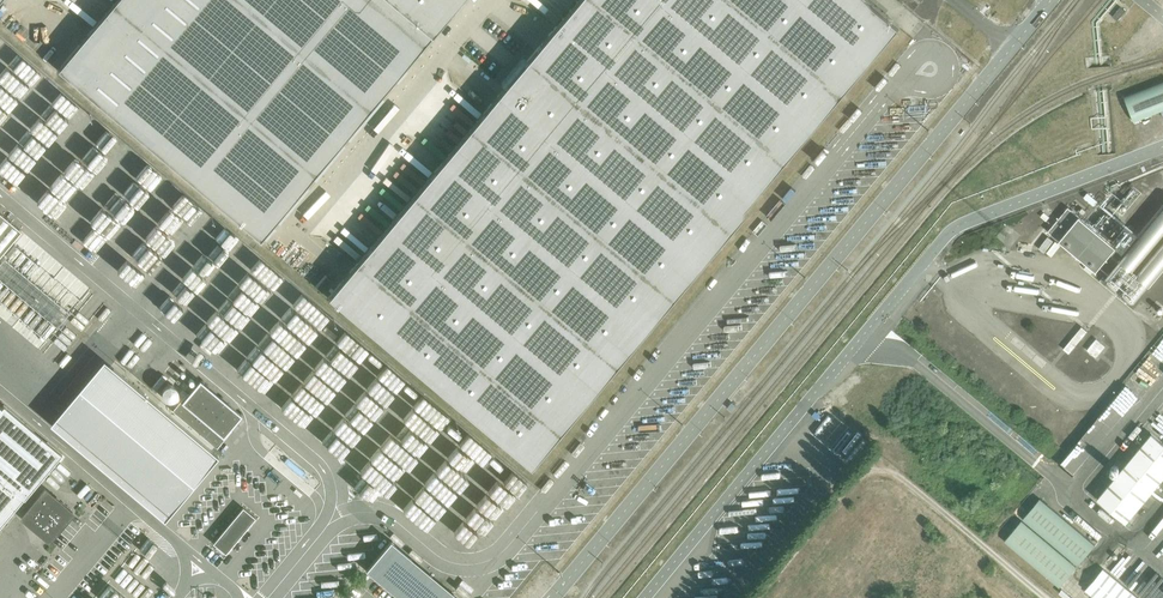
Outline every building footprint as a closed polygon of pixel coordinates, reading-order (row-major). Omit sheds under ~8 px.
[(58,70),(260,240),(429,39),(462,0),(117,0),(58,70)] [(328,297),(530,468),(727,233),(900,28),(867,0),(578,0),(524,64),(477,119),(476,118),(459,138),(461,139),(328,297)] [(1117,20),(1125,11),(1120,6),(1112,16),(1117,20)] [(1124,98),(1133,122),(1162,111),(1162,82),(1124,98)] [(1069,207),(1048,232),(1096,272),(1116,247),(1069,207)] [(22,230),(0,211),(0,256),(22,230)] [(1097,337),(1088,348),(1098,356),(1107,345),(1097,337)] [(218,459),(103,362),(50,426),(164,522),(218,459)] [(199,379),(174,409),(217,445),(242,415),(199,379)] [(732,402),(726,409),(730,412),(736,405),(732,402)] [(24,498),(62,453),(60,451),(4,404),(0,409),(0,477),(24,498)] [(1096,500),(1126,524),(1162,479),(1162,443),(1152,433),(1096,500)] [(24,498),(0,477),(0,527),(24,498)] [(73,512),(45,488),(22,516),(49,539),(73,512)] [(1095,545),(1040,498),(1023,519),(1078,565),(1095,545)] [(213,543),(225,553),(255,517),(243,507),(213,543)] [(1077,567),(1022,521),(1004,541),(1060,587),(1077,567)] [(356,534),(342,538),(345,552),(360,548),(356,534)] [(455,591),(391,539),(366,569),(401,597),(449,597),(455,591)] [(1100,570),(1083,591),(1092,597),(1134,597),(1100,570)]
